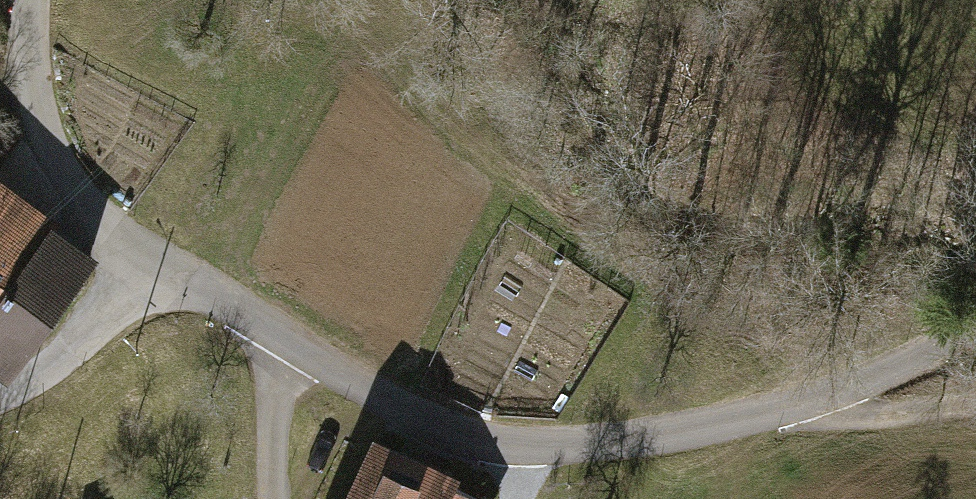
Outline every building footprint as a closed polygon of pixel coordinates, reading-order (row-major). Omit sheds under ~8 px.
[(0,197),(0,280),(39,225),(0,197)] [(39,225),(0,280),(0,360),(9,367),(87,259),(39,225)] [(441,490),(444,483),(357,441),(329,498),(459,498),(441,490)]
